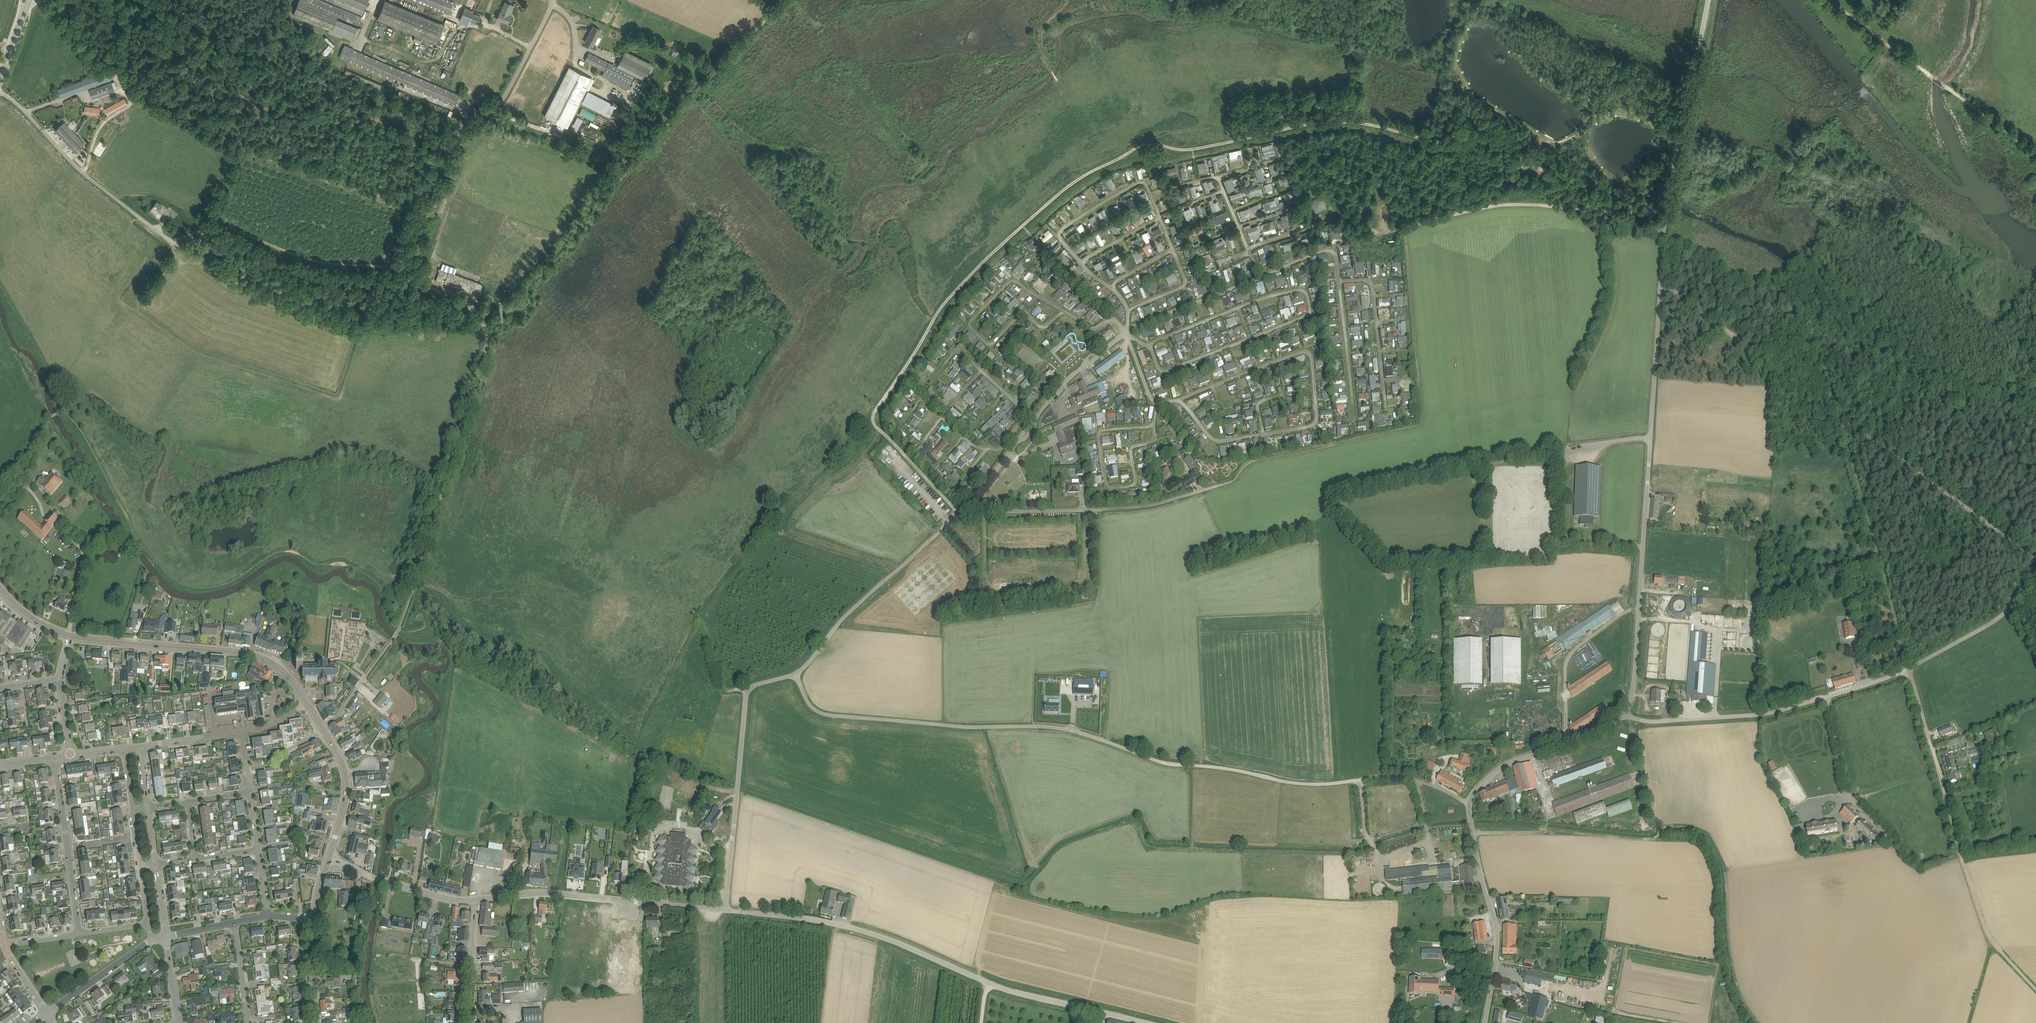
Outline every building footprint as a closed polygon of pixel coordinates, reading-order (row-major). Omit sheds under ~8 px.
[(358,27),(337,19),(338,16),(299,0),(293,14),(329,29),(328,32),(342,38),(342,36),(352,41),(358,27)] [(369,0),(325,0),(325,1),(339,7),(362,17),(369,0)] [(422,37),(437,43),(445,25),(385,0),(377,19),(422,37)] [(449,15),(454,2),(449,0),(413,0),(449,15)] [(505,2),(498,19),(508,23),(511,17),(508,15),(509,12),(510,12),(509,12),(512,5),(513,5),(510,4),(510,3),(509,3),(505,2)] [(464,9),(461,17),(470,20),(473,13),(464,9)] [(479,22),(482,16),(473,13),(470,19),(479,22)] [(359,26),(359,24),(339,17),(338,19),(359,26)] [(601,38),(598,36),(601,30),(593,26),(585,42),(593,46),(594,42),(598,44),(601,38)] [(416,35),(413,40),(420,43),(422,38),(416,35)] [(335,45),(326,37),(325,39),(333,47),(335,45)] [(328,44),(322,55),(326,57),(332,47),(328,44)] [(455,106),(460,95),(354,50),(354,49),(344,45),(339,57),(349,62),(349,61),(455,106)] [(449,55),(455,57),(457,51),(451,49),(449,55)] [(625,50),(624,51),(617,66),(609,61),(608,62),(596,56),(589,53),(585,61),(604,71),(602,75),(628,89),(635,75),(644,80),(652,63),(625,50)] [(569,66),(545,116),(567,127),(591,79),(592,78),(569,66)] [(346,70),(345,73),(356,78),(357,74),(346,70)] [(94,86),(96,85),(110,80),(107,71),(57,90),(61,98),(94,86)] [(361,76),(360,80),(380,88),(381,84),(361,76)] [(112,82),(97,87),(96,85),(94,86),(94,88),(89,90),(93,99),(115,91),(112,82)] [(114,111),(111,105),(105,108),(108,114),(114,111)] [(100,108),(85,106),(84,113),(99,115),(100,108)] [(593,121),(596,114),(582,108),(579,115),(593,121)] [(578,129),(582,121),(577,118),(573,126),(578,129)] [(75,133),(65,122),(62,125),(61,124),(55,130),(66,142),(75,133)] [(81,139),(75,133),(66,142),(76,152),(82,147),(77,142),(78,141),(79,141),(81,139)] [(1272,144),(1262,147),(1265,157),(1275,155),(1272,144)] [(1230,161),(1243,158),(1241,149),(1230,152),(1231,158),(1230,158),(1230,161)] [(1250,154),(1252,160),(1260,157),(1259,151),(1250,154)] [(1216,158),(1218,158),(1219,162),(1228,160),(1227,156),(1226,156),(1225,153),(1212,156),(1213,160),(1216,159),(1216,158)] [(1207,172),(1205,162),(1198,163),(1200,173),(1207,172)] [(1269,165),(1272,175),(1279,173),(1275,163),(1269,165)] [(1168,176),(1177,173),(1176,167),(1166,169),(1168,176)] [(1259,182),(1265,179),(1261,168),(1255,170),(1259,182)] [(1250,183),(1247,174),(1240,176),(1244,185),(1250,183)] [(1161,176),(1151,179),(1153,186),(1163,182),(1161,176)] [(1284,181),(1285,184),(1286,186),(1290,184),(1288,180),(1287,176),(1278,179),(1280,182),(1284,181)] [(1224,181),(1228,192),(1235,189),(1231,178),(1224,181)] [(1203,182),(1206,193),(1210,192),(1209,188),(1213,187),(1211,181),(1207,182),(1206,181),(1203,182)] [(1266,191),(1273,189),(1272,186),(1271,183),(1264,185),(1265,188),(1266,191)] [(1200,196),(1200,192),(1196,193),(1195,186),(1192,186),(1193,197),(1200,196)] [(1260,193),(1259,190),(1260,190),(1258,187),(1249,190),(1251,197),(1260,193)] [(1186,201),(1182,189),(1174,192),(1178,203),(1186,201)] [(1140,203),(1140,204),(1149,199),(1146,192),(1141,194),(1139,196),(1137,197),(1140,203)] [(1240,192),(1230,196),(1232,202),(1242,199),(1240,192)] [(1291,203),(1296,201),(1293,192),(1284,195),(1287,204),(1290,202),(1291,203)] [(440,211),(445,198),(440,196),(435,209),(440,211)] [(1081,201),(1083,199),(1079,196),(1078,197),(1079,198),(1075,201),(1080,207),(1084,204),(1081,201)] [(1132,205),(1135,203),(1132,196),(1125,200),(1130,210),(1133,208),(1132,205)] [(1326,208),(1321,197),(1310,201),(1315,213),(1326,208)] [(1163,207),(1171,204),(1169,198),(1161,202),(1163,207)] [(1212,199),(1209,200),(1213,212),(1220,209),(1217,201),(1214,202),(1212,199)] [(1270,209),(1275,208),(1277,207),(1275,199),(1263,203),(1265,211),(1270,209)] [(1076,213),(1080,210),(1072,202),(1069,206),(1076,213)] [(1148,214),(1148,213),(1154,209),(1151,203),(1140,209),(1144,216),(1148,214)] [(1200,204),(1196,205),(1200,214),(1206,212),(1204,206),(1201,207),(1200,204)] [(1122,206),(1110,212),(1113,217),(1125,211),(1122,206)] [(1190,208),(1183,211),(1187,221),(1192,219),(1193,217),(1190,208)] [(1251,211),(1249,208),(1243,210),(1239,211),(1243,221),(1247,220),(1244,214),(1251,211)] [(1105,219),(1109,217),(1104,209),(1097,213),(1101,218),(1104,217),(1105,219)] [(1057,213),(1062,220),(1067,217),(1062,210),(1057,213)] [(1138,210),(1129,215),(1134,223),(1141,220),(1140,219),(1142,218),(1138,210)] [(1166,214),(1167,217),(1172,215),(1175,221),(1178,219),(1175,210),(1166,214)] [(1300,222),(1303,221),(1299,211),(1295,213),(1295,214),(1294,215),(1296,220),(1297,219),(1298,220),(1299,219),(1300,222)] [(1228,212),(1216,216),(1217,217),(1213,219),(1214,222),(1215,221),(1216,224),(1227,220),(1226,218),(1229,217),(1230,216),(1228,212)] [(1280,225),(1283,224),(1285,228),(1291,226),(1287,216),(1287,214),(1283,216),(1283,218),(1281,218),(1282,219),(1279,220),(1280,225)] [(1099,223),(1094,215),(1091,217),(1092,219),(1090,220),(1093,226),(1096,225),(1098,224),(1099,223)] [(1123,225),(1124,224),(1129,222),(1127,217),(1125,218),(1120,221),(1123,225)] [(1054,224),(1051,220),(1048,223),(1055,229),(1058,227),(1059,225),(1056,222),(1054,224)] [(1262,225),(1264,231),(1275,228),(1273,221),(1262,225)] [(1111,227),(1114,233),(1121,229),(1118,223),(1111,227)] [(1198,230),(1202,228),(1201,225),(1192,229),(1195,235),(1199,234),(1198,230)] [(1340,237),(1341,237),(1346,236),(1345,231),(1340,232),(1340,231),(1335,233),(1334,225),(1329,226),(1332,239),(1336,238),(1340,237)] [(1260,236),(1258,231),(1256,226),(1247,229),(1251,239),(1260,236)] [(1160,228),(1152,231),(1149,233),(1151,236),(1153,235),(1154,238),(1163,234),(1161,231),(1160,228)] [(1041,239),(1044,242),(1053,234),(1049,229),(1044,233),(1046,235),(1041,239)] [(1324,232),(1324,230),(1315,232),(1317,239),(1326,237),(1326,236),(1324,232)] [(1077,231),(1073,234),(1074,236),(1069,239),(1072,243),(1081,237),(1077,231)] [(1145,243),(1152,240),(1148,231),(1142,234),(1145,243)] [(1178,243),(1183,241),(1187,240),(1184,232),(1175,236),(1176,239),(1177,242),(1178,243)] [(1092,242),(1094,240),(1092,235),(1086,239),(1090,247),(1094,245),(1092,242)] [(1312,236),(1301,239),(1303,242),(1305,242),(1306,245),(1311,243),(1310,240),(1313,239),(1312,236)] [(1228,237),(1225,238),(1230,250),(1233,249),(1232,247),(1235,246),(1233,239),(1229,240),(1228,237)] [(1134,239),(1131,241),(1135,249),(1138,248),(1138,249),(1142,247),(1137,238),(1134,240),(1134,239)] [(1159,252),(1165,249),(1161,241),(1158,242),(1157,239),(1154,241),(1159,252)] [(1212,244),(1214,251),(1221,249),(1226,247),(1223,240),(1212,244)] [(1025,247),(1030,252),(1031,251),(1032,253),(1038,247),(1032,241),(1025,247)] [(1081,247),(1084,244),(1085,244),(1083,241),(1073,246),(1077,253),(1082,249),(1081,247)] [(1284,252),(1291,250),(1290,246),(1295,245),(1294,241),(1282,244),(1284,252)] [(217,247),(218,244),(213,242),(212,242),(213,242),(211,245),(207,243),(204,249),(212,252),(215,246),(217,247)] [(1151,254),(1148,248),(1152,247),(1150,242),(1143,245),(1147,256),(1151,254)] [(1188,245),(1182,248),(1183,251),(1183,252),(1186,259),(1192,257),(1188,245)] [(1143,248),(1132,252),(1137,263),(1143,260),(1140,253),(1144,251),(1143,248)] [(1265,254),(1259,256),(1259,257),(1261,263),(1273,258),(1269,248),(1263,250),(1265,254)] [(1071,260),(1066,255),(1064,253),(1062,251),(1057,256),(1066,265),(1071,260)] [(1113,260),(1119,257),(1118,255),(1117,255),(1115,252),(1110,254),(1111,258),(1113,260)] [(1320,266),(1323,265),(1323,262),(1328,261),(1326,254),(1318,256),(1320,266)] [(1205,267),(1206,268),(1208,267),(1209,265),(1212,264),(1213,263),(1210,255),(1201,258),(1205,267)] [(1006,260),(1011,265),(1013,267),(1018,263),(1011,256),(1006,260)] [(1102,264),(1096,267),(1098,270),(1103,267),(1109,264),(1106,258),(1100,261),(1102,264)] [(1168,261),(1170,266),(1166,267),(1167,270),(1175,267),(1172,259),(1168,261)] [(1245,266),(1247,271),(1248,273),(1254,271),(1249,259),(1243,261),(1245,266)] [(1304,263),(1306,266),(1306,265),(1308,269),(1312,267),(1313,270),(1317,268),(1313,259),(1304,263)] [(1024,266),(1020,263),(1013,272),(1016,275),(1019,272),(1020,273),(1024,269),(1022,267),(1024,266)] [(1121,263),(1116,265),(1115,266),(1117,271),(1119,270),(1120,273),(1125,270),(1121,263)] [(1364,274),(1363,263),(1356,264),(1357,275),(1364,274)] [(1037,265),(1034,269),(1041,274),(1046,266),(1043,264),(1040,268),(1037,265)] [(1077,266),(1075,268),(1071,271),(1077,277),(1084,270),(1078,264),(1077,266)] [(1401,264),(1392,264),(1393,268),(1397,268),(1398,273),(1401,273),(1401,264)] [(1188,268),(1190,274),(1197,272),(1195,266),(1188,268)] [(1053,269),(1051,267),(1049,269),(1043,276),(1047,280),(1054,273),(1052,271),(1053,269)] [(1103,270),(1108,279),(1115,276),(1110,267),(1103,270)] [(436,280),(444,283),(478,295),(483,284),(439,268),(438,270),(439,271),(436,280)] [(996,273),(993,276),(1000,282),(1003,280),(999,276),(1002,272),(1000,270),(996,274),(996,273)] [(1223,272),(1226,283),(1230,282),(1229,279),(1229,277),(1231,277),(1230,273),(1228,274),(1227,271),(1223,272)] [(1320,276),(1319,273),(1310,275),(1310,278),(1313,278),(1314,282),(1321,281),(1320,276)] [(1165,279),(1169,286),(1178,282),(1174,274),(1165,279)] [(1300,286),(1306,284),(1306,281),(1305,275),(1298,277),(1300,286)] [(1200,296),(1207,294),(1200,276),(1194,279),(1200,296)] [(1136,277),(1132,279),(1136,287),(1140,285),(1138,280),(1136,277)] [(1218,277),(1211,279),(1214,290),(1218,288),(1218,287),(1221,286),(1218,277)] [(1035,284),(1039,288),(1041,286),(1043,288),(1046,285),(1040,279),(1035,284)] [(1277,287),(1283,285),(1281,279),(1275,281),(1277,287)] [(1071,282),(1069,280),(1063,285),(1064,286),(1062,288),(1064,290),(1066,292),(1070,289),(1071,288),(1072,287),(1073,286),(1070,283),(1071,282)] [(1267,289),(1270,288),(1274,286),(1272,281),(1265,283),(1267,289)] [(1260,292),(1264,290),(1265,290),(1263,285),(1264,285),(1263,282),(1256,284),(1258,287),(1256,288),(1258,293),(1260,292)] [(1157,286),(1156,283),(1146,288),(1150,294),(1156,290),(1155,287),(1157,286)] [(1101,284),(1099,286),(1099,287),(1096,289),(1096,288),(1091,284),(1088,287),(1095,295),(1096,294),(1099,291),(1099,292),(1101,289),(1103,287),(1101,284)] [(1324,291),(1323,284),(1312,285),(1309,289),(1315,289),(1315,292),(1324,291)] [(989,285),(986,287),(992,293),(994,291),(989,285)] [(1122,289),(1125,295),(1131,292),(1128,286),(1122,289)] [(1006,291),(1014,299),(1017,296),(1016,296),(1018,294),(1012,288),(1010,290),(1008,288),(1006,291)] [(1334,302),(1333,290),(1330,291),(1330,288),(1325,288),(1326,291),(1325,291),(1326,295),(1325,295),(1326,301),(1327,301),(1327,303),(1334,302)] [(1054,296),(1055,296),(1059,300),(1062,298),(1064,300),(1067,297),(1066,296),(1068,295),(1064,291),(1064,292),(1061,289),(1054,296)] [(1075,297),(1080,303),(1087,296),(1082,290),(1081,291),(1075,297)] [(1190,300),(1188,292),(1181,294),(1184,302),(1190,300)] [(1133,303),(1131,300),(1134,298),(1132,293),(1126,297),(1130,304),(1133,303)] [(1240,294),(1234,296),(1237,304),(1243,301),(1240,294)] [(1304,302),(1301,294),(1298,294),(1299,299),(1292,301),(1294,305),(1304,302)] [(1314,303),(1314,307),(1323,306),(1321,296),(1317,297),(1318,303),(1314,303)] [(1167,300),(1171,308),(1177,305),(1173,297),(1167,300)] [(1015,298),(1007,307),(1012,312),(1018,305),(1020,303),(1017,300),(1015,298)] [(1107,304),(1106,304),(1111,310),(1116,305),(1109,298),(1105,301),(1107,304)] [(1070,305),(1066,302),(1064,305),(1070,310),(1076,303),(1073,301),(1070,305)] [(1122,305),(1114,313),(1123,321),(1125,319),(1121,315),(1125,312),(1122,305)] [(1298,314),(1307,311),(1305,305),(1297,308),(1298,311),(1297,312),(1298,314)] [(971,315),(975,310),(970,306),(966,311),(971,315)] [(1038,306),(1032,312),(1036,316),(1042,310),(1038,306)] [(1150,306),(1143,309),(1147,317),(1154,315),(1150,306)] [(1253,314),(1259,312),(1257,306),(1251,308),(1253,314)] [(1262,312),(1265,319),(1271,317),(1273,317),(1272,313),(1271,308),(1262,312)] [(1289,309),(1280,311),(1281,315),(1283,315),(1285,320),(1289,319),(1288,317),(1291,316),(1289,309)] [(996,319),(999,320),(1003,325),(1006,322),(1004,320),(1003,319),(1005,318),(1007,315),(1003,311),(996,318),(996,319)] [(987,315),(985,317),(991,322),(995,317),(989,312),(987,314),(987,315)] [(1259,315),(1259,314),(1251,317),(1253,321),(1255,320),(1256,323),(1262,320),(1261,317),(1262,317),(1261,314),(1259,315)] [(1317,325),(1324,322),(1322,317),(1320,318),(1320,316),(1315,318),(1317,322),(1315,322),(1317,325)] [(1237,324),(1236,321),(1235,318),(1235,317),(1226,321),(1227,324),(1228,327),(1237,324)] [(1268,327),(1271,326),(1270,323),(1272,322),(1275,321),(1277,321),(1276,317),(1265,321),(1266,324),(1267,324),(1268,327)] [(953,320),(949,326),(955,332),(959,327),(957,326),(958,324),(957,324),(956,322),(953,320)] [(1021,320),(1017,324),(1023,330),(1027,325),(1021,320)] [(1163,322),(1167,332),(1171,331),(1170,329),(1172,328),(1170,322),(1168,323),(1167,320),(1163,322)] [(1217,323),(1215,320),(1210,323),(1213,330),(1218,327),(1221,325),(1220,322),(1217,323)] [(1406,334),(1406,322),(1401,322),(1401,324),(1398,324),(1398,330),(1400,330),(1401,334),(1406,334)] [(1303,326),(1305,332),(1313,328),(1311,323),(1303,326)] [(1061,329),(1059,331),(1062,335),(1067,331),(1062,324),(1058,327),(1061,329)] [(1251,335),(1255,334),(1254,332),(1257,331),(1260,330),(1258,325),(1252,328),(1252,326),(1249,327),(1251,335)] [(1096,337),(1099,341),(1102,339),(1103,341),(1113,334),(1111,332),(1114,330),(1113,329),(1113,330),(1110,326),(1111,326),(1107,329),(1100,334),(1096,337)] [(1159,327),(1158,329),(1158,328),(1155,329),(1158,336),(1161,335),(1160,332),(1164,330),(1162,326),(1160,327),(1159,327)] [(1201,331),(1203,335),(1198,336),(1197,337),(1198,340),(1207,336),(1203,326),(1199,327),(1201,331)] [(1234,330),(1235,333),(1240,331),(1242,335),(1245,333),(1242,326),(1234,330)] [(984,332),(988,336),(991,333),(992,333),(993,332),(993,331),(990,327),(984,332)] [(1014,327),(1010,331),(1012,332),(1011,333),(1016,338),(1017,337),(1018,338),(1022,333),(1014,327)] [(1152,328),(1143,332),(1145,338),(1149,336),(1150,340),(1156,337),(1152,328)] [(1292,333),(1291,329),(1282,332),(1285,341),(1290,339),(1289,336),(1293,335),(1292,333)] [(947,336),(951,340),(954,337),(957,340),(960,337),(952,330),(947,336)] [(964,337),(971,343),(976,337),(969,332),(964,337)] [(1217,339),(1220,345),(1223,344),(1221,338),(1223,337),(1222,333),(1215,336),(1216,340),(1217,339)] [(1181,334),(1174,337),(1177,345),(1184,342),(1182,338),(1184,337),(1183,335),(1182,336),(1181,334)] [(1282,334),(1281,335),(1277,336),(1273,337),(1276,345),(1284,342),(1282,334)] [(1300,339),(1299,336),(1291,340),(1293,345),(1300,343),(1298,339),(1300,339)] [(1011,344),(1004,337),(1000,341),(1007,348),(1011,344)] [(1210,337),(1204,339),(1206,345),(1212,343),(1210,337)] [(1268,337),(1263,339),(1265,347),(1274,344),(1272,341),(1270,342),(1268,337)] [(1407,346),(1407,337),(1398,338),(1398,343),(1399,343),(1399,345),(1401,346),(1403,346),(1404,347),(1407,346)] [(1046,349),(1051,345),(1047,340),(1042,344),(1046,349)] [(975,348),(979,352),(985,346),(980,342),(975,348)] [(1280,345),(1282,348),(1283,351),(1289,348),(1288,345),(1287,342),(1280,345)] [(1166,347),(1161,349),(1162,351),(1157,354),(1158,357),(1169,352),(1166,347)] [(1247,349),(1251,360),(1255,358),(1251,347),(1247,349)] [(1121,349),(1094,369),(1098,376),(1126,356),(1121,349)] [(1183,349),(1177,351),(1180,359),(1186,357),(1183,349)] [(1324,357),(1324,355),(1326,355),(1325,349),(1323,349),(1320,349),(1316,350),(1317,357),(1320,356),(1320,357),(1324,357)] [(1138,353),(1143,365),(1147,363),(1146,360),(1150,358),(1148,352),(1144,354),(1142,351),(1138,353)] [(1266,358),(1264,351),(1257,353),(1260,361),(1263,360),(1263,359),(1266,358)] [(985,356),(982,359),(988,364),(995,356),(990,352),(986,357),(985,356)] [(1164,356),(1166,362),(1175,359),(1173,353),(1164,356)] [(931,359),(935,362),(939,357),(935,354),(931,359)] [(1302,356),(1295,358),(1297,368),(1304,366),(1302,356)] [(1214,366),(1211,357),(1203,360),(1204,362),(1207,369),(1214,366)] [(1240,361),(1241,364),(1244,363),(1245,365),(1245,366),(1252,363),(1251,360),(1250,360),(1249,357),(1240,361)] [(1224,363),(1223,361),(1221,362),(1219,359),(1219,358),(1214,360),(1216,366),(1215,366),(1216,368),(1224,365),(1224,363)] [(1002,365),(999,363),(997,361),(994,365),(991,362),(989,364),(996,372),(1002,365)] [(959,371),(964,365),(960,362),(958,365),(955,362),(952,365),(959,371)] [(1237,368),(1236,365),(1235,366),(1233,362),(1223,367),(1225,373),(1237,368)] [(1021,366),(1014,374),(1019,378),(1026,371),(1021,366)] [(949,375),(953,379),(959,372),(954,368),(949,375)] [(960,375),(967,381),(972,376),(964,370),(960,375)] [(1009,370),(1006,372),(1005,373),(1002,370),(999,373),(1004,379),(1011,372),(1009,370)] [(1055,375),(1052,372),(1050,370),(1049,372),(1047,374),(1046,376),(1050,379),(1051,377),(1052,378),(1055,375)] [(1265,380),(1271,378),(1268,370),(1262,372),(1265,380)] [(1300,379),(1309,377),(1309,373),(1305,374),(1304,370),(1299,371),(1300,375),(1298,376),(1299,378),(1300,378),(1300,379)] [(1148,371),(1145,372),(1147,379),(1156,376),(1155,373),(1153,374),(1152,372),(1149,373),(1148,371)] [(1200,384),(1210,381),(1207,373),(1198,377),(1200,384)] [(1285,381),(1289,379),(1290,382),(1295,380),(1295,379),(1298,378),(1296,373),(1284,377),(1285,381)] [(1029,376),(1024,382),(1029,387),(1034,381),(1029,376)] [(1380,384),(1376,385),(1375,376),(1369,376),(1370,390),(1380,389),(1380,384)] [(982,385),(987,389),(991,384),(983,377),(980,381),(983,384),(982,385)] [(1036,385),(1042,390),(1048,383),(1042,378),(1036,385)] [(1158,383),(1153,385),(1154,388),(1163,385),(1160,378),(1157,379),(1158,383)] [(1194,378),(1188,380),(1191,387),(1197,385),(1194,378)] [(917,380),(915,382),(915,383),(913,385),(920,390),(922,388),(920,386),(922,384),(918,380),(917,380)] [(1405,392),(1413,392),(1412,380),(1404,381),(1405,392)] [(1084,407),(1098,401),(1096,397),(1101,395),(1100,394),(1106,392),(1102,382),(1087,388),(1084,382),(1078,384),(1081,391),(1079,392),(1080,395),(1075,397),(1078,404),(1082,403),(1084,407)] [(1233,386),(1237,385),(1236,382),(1227,385),(1229,391),(1234,389),(1233,386)] [(1270,395),(1268,389),(1273,387),(1272,383),(1267,384),(1266,384),(1263,385),(1267,396),(1270,395)] [(999,392),(991,385),(987,390),(995,397),(999,392)] [(973,393),(978,397),(984,390),(979,386),(973,393)] [(1173,398),(1177,397),(1177,394),(1179,393),(1178,386),(1170,388),(1173,398)] [(905,394),(910,398),(915,392),(910,388),(905,394)] [(1164,394),(1167,393),(1166,390),(1156,393),(1158,399),(1165,397),(1164,394)] [(1263,396),(1262,390),(1253,392),(1255,398),(1263,396)] [(974,398),(968,393),(966,395),(964,398),(971,405),(974,402),(974,401),(972,399),(974,398)] [(1200,397),(1202,402),(1210,399),(1207,393),(1200,397)] [(1403,394),(1404,402),(1414,401),(1413,393),(1403,394)] [(1119,409),(1128,406),(1124,395),(1115,399),(1119,409)] [(929,402),(934,405),(939,398),(937,396),(935,397),(934,396),(932,399),(931,398),(929,401),(929,402)] [(988,405),(981,397),(976,402),(983,410),(988,405)] [(1198,398),(1189,401),(1192,407),(1198,404),(1197,401),(1199,400),(1198,398)] [(908,403),(902,399),(897,406),(903,410),(908,403)] [(1003,408),(1008,413),(1014,406),(1007,400),(1004,403),(1006,405),(1003,408)] [(1216,405),(1214,402),(1207,405),(1209,408),(1210,411),(1215,408),(1214,406),(1216,405)] [(962,412),(967,408),(961,403),(957,407),(962,412)] [(1291,412),(1294,411),(1295,413),(1300,412),(1299,410),(1299,407),(1298,403),(1290,405),(1291,409),(1291,412)] [(1181,413),(1174,404),(1172,406),(1172,405),(1168,408),(1176,417),(1181,413)] [(969,410),(977,417),(981,412),(974,405),(969,410)] [(1204,411),(1207,409),(1205,406),(1197,412),(1200,417),(1206,413),(1204,411)] [(1008,414),(1012,417),(1014,414),(1016,416),(1021,412),(1015,407),(1008,414)] [(890,413),(897,417),(901,412),(896,409),(896,410),(893,408),(890,413)] [(1164,419),(1165,420),(1166,421),(1171,417),(1165,410),(1165,409),(1159,414),(1158,415),(1162,420),(1163,420),(1164,419)] [(1255,409),(1254,410),(1250,410),(1245,411),(1246,418),(1256,416),(1255,409)] [(924,415),(918,410),(914,414),(920,420),(922,418),(922,417),(924,415)] [(1000,421),(1007,414),(1004,411),(1003,412),(1001,410),(1000,410),(998,412),(995,415),(998,418),(1000,421)] [(1105,413),(1097,413),(1097,422),(1105,422),(1105,413)] [(1213,422),(1217,420),(1214,414),(1204,421),(1207,426),(1213,422)] [(1077,450),(1073,439),(1074,438),(1071,429),(1080,426),(1079,423),(1075,415),(1058,423),(1059,424),(1057,424),(1057,425),(1056,424),(1053,425),(1056,432),(1057,432),(1062,444),(1059,446),(1062,454),(1067,452),(1068,454),(1077,450)] [(1288,416),(1290,426),(1293,426),(1292,420),(1297,419),(1297,415),(1288,416)] [(965,416),(963,418),(969,424),(971,422),(965,416)] [(993,416),(981,429),(985,433),(991,427),(992,428),(998,421),(993,416)] [(1375,427),(1386,426),(1385,423),(1383,423),(1382,419),(1382,416),(1374,417),(1375,427)] [(1004,428),(1008,424),(1011,421),(1006,417),(1004,419),(1000,423),(1004,428)] [(912,425),(910,427),(910,428),(913,430),(919,422),(914,418),(910,423),(912,425)] [(1084,431),(1093,430),(1091,418),(1082,419),(1084,431)] [(1271,418),(1264,420),(1266,428),(1273,427),(1271,418)] [(1185,419),(1179,423),(1184,430),(1190,426),(1185,419)] [(1255,421),(1252,422),(1249,423),(1249,425),(1247,426),(1247,429),(1250,428),(1250,431),(1257,430),(1255,421)] [(1179,431),(1172,423),(1167,427),(1173,436),(1179,431)] [(1227,435),(1234,433),(1232,424),(1225,426),(1227,435)] [(938,432),(943,436),(948,430),(943,425),(938,432)] [(992,430),(1000,437),(1005,431),(998,425),(992,430)] [(1342,437),(1341,435),(1341,429),(1344,429),(1347,429),(1347,425),(1341,426),(1341,425),(1337,426),(1338,437),(1338,438),(1341,437),(1342,437)] [(974,433),(979,438),(983,435),(977,429),(974,433)] [(899,431),(898,432),(897,434),(903,439),(907,435),(902,430),(900,432),(899,431)] [(1197,430),(1195,431),(1193,433),(1191,431),(1187,434),(1189,437),(1191,440),(1199,433),(1197,430)] [(1180,432),(1177,435),(1179,437),(1176,439),(1180,443),(1182,441),(1183,443),(1186,441),(1180,432)] [(919,441),(922,438),(915,433),(912,436),(919,441)] [(933,437),(938,441),(941,436),(937,433),(936,435),(935,434),(933,437)] [(1304,443),(1302,434),(1296,435),(1297,444),(1304,443)] [(1103,445),(1114,443),(1113,436),(1102,438),(1103,445)] [(1199,447),(1204,443),(1205,442),(1201,437),(1195,442),(1199,447)] [(994,441),(992,439),(990,442),(997,447),(1001,442),(996,438),(994,441)] [(911,439),(909,440),(909,441),(909,440),(908,441),(906,443),(913,450),(916,447),(915,446),(917,444),(911,439)] [(935,450),(938,453),(947,444),(944,440),(935,450)] [(1177,442),(1171,444),(1173,450),(1181,448),(1180,445),(1178,446),(1177,442)] [(922,461),(933,449),(927,444),(916,456),(922,461)] [(1245,444),(1238,445),(1240,453),(1246,452),(1245,444)] [(1226,445),(1219,447),(1222,460),(1225,460),(1225,458),(1229,457),(1226,445)] [(1088,456),(1097,454),(1096,451),(1094,451),(1093,446),(1086,448),(1088,456)] [(1139,460),(1148,458),(1145,447),(1141,448),(1143,454),(1138,455),(1139,460)] [(957,449),(949,457),(956,463),(958,460),(957,459),(962,453),(957,449)] [(1156,458),(1154,449),(1146,451),(1149,460),(1156,458)] [(936,455),(938,453),(935,450),(930,455),(936,460),(938,457),(936,455)] [(970,462),(976,456),(973,453),(970,451),(964,457),(970,462)] [(1184,460),(1186,464),(1183,466),(1186,471),(1190,468),(1193,472),(1198,468),(1189,456),(1188,455),(1183,458),(1184,460)] [(1108,464),(1117,463),(1116,456),(1108,457),(1108,464)] [(957,465),(961,468),(965,463),(961,460),(957,465)] [(951,472),(951,471),(949,470),(951,468),(947,463),(943,467),(949,474),(951,472)] [(1145,472),(1148,472),(1147,463),(1138,464),(1138,468),(1144,467),(1145,472)] [(986,465),(982,471),(980,472),(985,476),(991,469),(986,465)] [(1110,475),(1110,478),(1119,477),(1117,465),(1108,467),(1110,475)] [(1585,525),(1585,528),(1588,528),(1588,525),(1593,525),(1593,517),(1600,517),(1601,467),(1576,466),(1574,516),(1580,516),(1580,525),(1585,525)] [(936,472),(936,471),(933,474),(939,481),(942,478),(941,477),(943,476),(938,470),(936,472)] [(1121,472),(1122,480),(1129,479),(1129,475),(1128,471),(1121,472)] [(951,476),(956,481),(960,477),(954,472),(951,476)] [(51,496),(63,482),(59,478),(53,473),(47,480),(42,476),(36,483),(40,486),(51,496)] [(1183,483),(1186,488),(1196,482),(1192,477),(1183,483)] [(1080,492),(1080,487),(1079,486),(1083,486),(1082,480),(1079,480),(1079,484),(1068,484),(1068,492),(1080,492)] [(973,482),(968,487),(972,491),(977,486),(976,486),(973,482)] [(963,500),(967,495),(965,495),(963,493),(958,489),(954,494),(963,500)] [(66,496),(59,503),(64,507),(70,500),(66,496)] [(1659,499),(1652,498),(1650,519),(1657,520),(1659,499)] [(41,527),(41,526),(25,511),(18,519),(41,540),(52,527),(50,525),(46,522),(41,527)] [(56,518),(59,515),(60,514),(56,511),(48,519),(46,522),(52,527),(55,525),(55,524),(58,520),(56,518)] [(1666,585),(1666,583),(1666,577),(1663,577),(1655,576),(1655,583),(1659,584),(1658,585),(1663,585),(1666,585)] [(1667,601),(1673,619),(1688,615),(1688,617),(1692,616),(1686,595),(1667,601)] [(60,598),(59,600),(58,600),(55,608),(65,612),(68,604),(66,603),(67,600),(60,598)] [(1547,605),(1535,606),(1535,607),(1533,607),(1533,618),(1548,618),(1547,605)] [(1585,635),(1616,614),(1610,606),(1543,651),(1548,659),(1580,638),(1582,640),(1587,637),(1585,635)] [(4,645),(12,650),(15,645),(21,648),(32,631),(18,622),(18,623),(11,618),(12,617),(3,611),(0,615),(0,642),(3,645),(4,645)] [(130,620),(129,620),(128,625),(129,625),(128,629),(135,630),(136,626),(136,623),(138,624),(138,621),(142,622),(144,613),(139,612),(138,614),(131,613),(130,620)] [(276,621),(271,614),(265,618),(270,625),(276,621)] [(160,621),(145,620),(144,631),(149,632),(149,631),(151,631),(151,632),(155,632),(155,629),(159,629),(159,624),(160,621)] [(217,636),(217,632),(221,632),(221,625),(213,624),(213,625),(208,625),(208,621),(203,620),(202,635),(210,636),(210,635),(212,635),(212,636),(217,636)] [(175,634),(176,624),(169,623),(169,626),(165,626),(165,633),(175,634)] [(244,626),(226,623),(225,631),(235,633),(242,634),(244,626)] [(1854,637),(1852,623),(1844,624),(1846,638),(1854,637)] [(1536,631),(1538,637),(1548,635),(1549,640),(1559,638),(1557,630),(1554,631),(1553,627),(1536,631)] [(271,652),(271,651),(276,640),(272,638),(275,631),(269,628),(266,636),(260,633),(257,640),(255,645),(270,651),(271,652)] [(180,640),(195,642),(196,635),(190,635),(190,633),(185,633),(185,629),(181,629),(180,640)] [(1691,632),(1687,695),(1692,695),(1708,696),(1714,697),(1716,664),(1701,663),(1703,633),(1691,632)] [(236,645),(240,645),(242,646),(250,647),(251,639),(244,638),(244,637),(235,636),(230,635),(229,644),(236,645)] [(1523,638),(1493,639),(1494,684),(1523,684),(1523,638)] [(1455,639),(1455,685),(1485,684),(1485,639),(1455,639)] [(284,656),(285,657),(286,652),(290,642),(286,640),(283,646),(280,645),(281,642),(276,640),(271,651),(272,652),(284,656)] [(92,659),(102,660),(103,652),(93,651),(93,652),(87,651),(86,657),(93,657),(92,659)] [(120,663),(121,654),(112,653),(112,663),(116,663),(115,668),(122,669),(122,665),(119,664),(120,663)] [(135,662),(135,660),(135,655),(131,655),(131,654),(129,654),(128,654),(127,662),(129,662),(128,669),(129,669),(128,675),(129,675),(131,675),(131,673),(136,673),(137,662),(135,662)] [(201,663),(201,655),(189,654),(189,662),(195,663),(194,672),(198,672),(198,673),(203,673),(203,667),(204,667),(204,663),(201,663)] [(36,672),(41,672),(40,668),(42,667),(42,665),(45,664),(46,666),(49,665),(48,656),(34,658),(36,672)] [(148,670),(148,661),(149,656),(141,656),(140,664),(137,664),(137,669),(147,670),(146,675),(150,675),(150,670),(148,670)] [(162,670),(162,669),(162,666),(163,657),(155,657),(155,663),(154,663),(153,668),(150,667),(150,670),(150,675),(149,680),(154,681),(155,669),(162,670)] [(162,669),(170,670),(171,658),(163,657),(162,666),(162,669)] [(211,657),(211,667),(211,668),(223,669),(224,658),(219,657),(219,658),(217,658),(217,657),(212,657),(211,657)] [(29,669),(32,669),(32,673),(36,672),(35,661),(28,662),(28,660),(25,661),(26,667),(29,666),(29,669)] [(16,663),(17,675),(22,674),(21,670),(23,670),(23,667),(26,667),(25,661),(22,661),(22,662),(16,663)] [(13,671),(13,672),(13,676),(17,675),(16,663),(12,664),(12,662),(6,663),(7,669),(10,669),(10,672),(13,671)] [(303,666),(303,662),(296,663),(296,670),(303,670),(303,672),(301,672),(301,677),(303,678),(303,681),(304,682),(305,682),(305,684),(306,684),(306,683),(310,683),(310,684),(310,683),(314,683),(314,684),(315,684),(315,683),(319,683),(319,684),(327,684),(327,683),(331,683),(331,685),(331,687),(327,687),(327,695),(326,695),(326,698),(327,698),(332,698),(334,698),(334,688),(338,688),(339,691),(342,691),(343,690),(343,685),(336,685),(336,680),(336,679),(338,677),(339,677),(339,676),(338,676),(338,673),(339,673),(339,672),(339,665),(334,665),(334,664),(333,664),(332,664),(331,664),(331,665),(330,665),(331,666),(327,666),(327,665),(319,665),(319,666),(315,666),(315,665),(314,665),(314,666),(310,666),(310,665),(310,666),(306,666),(306,665),(305,665),(305,666),(303,666)] [(1573,696),(1613,670),(1607,662),(1568,688),(1573,696)] [(272,673),(273,673),(268,670),(267,671),(263,668),(264,667),(257,663),(256,664),(254,663),(248,674),(248,681),(253,683),(255,679),(258,681),(259,680),(264,683),(265,682),(266,683),(268,681),(271,675),(272,675),(272,674),(272,673),(273,673),(272,673)] [(355,687),(360,681),(351,674),(350,680),(348,682),(355,687)] [(1835,688),(1856,682),(1853,674),(1833,680),(1835,688)] [(1095,681),(1075,680),(1074,695),(1094,696),(1095,681)] [(172,693),(180,692),(180,687),(177,687),(177,685),(174,685),(175,683),(173,683),(172,685),(172,693)] [(260,697),(264,697),(263,691),(262,691),(262,690),(261,690),(261,691),(260,691),(260,690),(259,691),(259,689),(259,688),(258,688),(252,688),(253,689),(252,689),(252,691),(250,692),(235,694),(236,695),(235,695),(234,695),(233,689),(223,690),(223,691),(222,691),(224,699),(223,699),(222,699),(221,699),(220,699),(215,700),(215,701),(217,715),(238,712),(238,710),(240,709),(241,712),(244,712),(244,709),(246,709),(248,720),(249,720),(263,718),(262,718),(263,718),(261,700),(260,697)] [(44,689),(36,690),(37,694),(36,694),(34,695),(33,697),(33,698),(33,699),(33,700),(36,699),(50,697),(49,694),(44,695),(44,689)] [(76,701),(84,700),(83,693),(87,693),(86,690),(72,692),(73,698),(75,698),(76,701)] [(1665,691),(1653,690),(1652,702),(1656,702),(1656,703),(1657,703),(1657,702),(1664,703),(1665,691)] [(6,694),(6,699),(7,703),(19,701),(19,698),(14,699),(13,693),(6,694)] [(388,699),(382,693),(374,703),(380,708),(388,699)] [(46,706),(45,700),(50,700),(50,697),(36,699),(37,702),(38,702),(39,707),(46,706)] [(8,711),(15,710),(14,705),(19,704),(19,701),(7,703),(8,711)] [(320,713),(328,709),(329,708),(330,708),(330,706),(327,702),(325,703),(324,702),(317,706),(320,713)] [(356,705),(352,702),(347,709),(351,712),(356,705)] [(1569,727),(1573,734),(1591,722),(1592,724),(1594,722),(1593,720),(1610,709),(1605,702),(1569,727)] [(79,710),(79,713),(88,712),(87,703),(76,704),(77,711),(79,710)] [(1045,704),(1045,713),(1059,713),(1059,704),(1045,704)] [(328,709),(320,713),(320,714),(321,713),(322,716),(324,721),(333,717),(333,716),(333,715),(333,714),(336,713),(332,706),(330,708),(329,708),(328,709)] [(9,719),(21,718),(21,715),(16,716),(15,710),(8,711),(9,719)] [(40,722),(53,720),(52,717),(48,718),(47,712),(47,713),(47,712),(39,713),(40,722)] [(88,712),(79,713),(80,720),(82,720),(83,723),(91,721),(90,712),(88,712)] [(194,713),(195,722),(198,722),(199,724),(205,723),(204,712),(194,713)] [(155,714),(157,727),(160,727),(161,729),(167,728),(166,717),(165,713),(155,714)] [(184,715),(186,725),(192,724),(192,722),(195,722),(194,713),(184,714),(184,715)] [(146,719),(148,731),(154,730),(154,728),(157,727),(155,714),(146,716),(146,719)] [(175,716),(176,725),(179,724),(180,726),(186,725),(184,715),(181,715),(175,716)] [(167,728),(173,727),(173,725),(176,725),(175,716),(168,717),(166,717),(167,728)] [(129,733),(132,733),(135,732),(135,730),(138,730),(137,721),(136,717),(127,719),(128,727),(129,733)] [(10,728),(13,728),(18,727),(17,721),(22,721),(21,718),(9,719),(10,724),(10,727),(10,728)] [(386,729),(390,725),(383,718),(381,720),(383,721),(381,723),(386,729)] [(146,719),(137,721),(138,730),(141,730),(142,731),(148,731),(146,719)] [(345,725),(345,723),(342,719),(329,726),(335,737),(340,735),(350,729),(351,732),(355,730),(352,723),(348,725),(347,724),(345,725)] [(42,731),(44,730),(49,729),(48,724),(53,723),(53,720),(40,722),(40,725),(41,725),(42,731)] [(281,727),(282,731),(283,744),(294,742),(293,739),(304,738),(301,720),(291,721),(291,725),(290,725),(290,726),(281,727)] [(83,723),(83,729),(85,729),(86,732),(94,731),(93,721),(91,721),(83,723)] [(1941,736),(1945,734),(1953,732),(1950,725),(1938,730),(1941,736)] [(123,738),(130,738),(129,733),(128,727),(119,728),(120,737),(123,737),(123,738)] [(112,729),(109,729),(109,734),(110,740),(117,739),(117,737),(120,737),(119,728),(112,729)] [(97,730),(94,731),(86,732),(87,738),(89,738),(89,741),(98,740),(97,730)] [(272,736),(273,748),(283,747),(283,744),(282,731),(280,731),(280,732),(271,733),(271,736),(272,736)] [(339,744),(342,750),(347,747),(354,742),(355,741),(357,743),(359,741),(361,740),(364,737),(361,734),(360,735),(359,735),(356,738),(354,734),(345,740),(339,744)] [(42,737),(43,749),(46,749),(45,744),(51,743),(50,736),(42,737)] [(252,740),(253,750),(255,750),(256,759),(264,758),(264,757),(270,756),(270,753),(271,753),(272,756),(274,755),(273,751),(273,748),(272,736),(271,736),(270,736),(270,738),(252,740)] [(18,740),(20,753),(23,752),(22,747),(28,747),(28,743),(30,743),(30,737),(27,738),(27,739),(22,740),(22,738),(18,738),(18,740)] [(33,738),(33,741),(34,746),(40,745),(40,750),(43,749),(42,737),(33,738)] [(10,741),(10,744),(11,749),(17,748),(17,753),(20,753),(18,740),(10,741)] [(300,749),(301,753),(303,756),(320,748),(317,741),(300,749)] [(362,746),(359,741),(357,743),(352,747),(354,750),(362,746)] [(214,757),(215,757),(214,747),(208,748),(207,747),(201,748),(202,756),(203,759),(212,758),(214,757)] [(202,756),(201,748),(195,749),(195,750),(192,751),(193,757),(194,761),(200,761),(200,762),(203,762),(203,759),(202,756)] [(194,761),(192,751),(189,751),(189,749),(182,750),(184,758),(183,758),(184,762),(194,761)] [(237,755),(236,749),(228,751),(223,751),(224,755),(224,758),(237,756),(237,755)] [(151,761),(163,759),(162,750),(152,751),(153,751),(153,754),(150,755),(151,761)] [(174,760),(183,758),(184,758),(182,750),(176,751),(176,753),(173,753),(174,760)] [(1947,775),(1950,783),(1957,781),(1955,773),(1954,769),(1956,768),(1952,755),(1949,755),(1948,750),(1941,751),(1943,757),(1942,757),(1946,771),(1947,771),(1947,772),(1948,775),(1947,775)] [(350,760),(349,760),(350,760),(354,759),(354,760),(362,756),(360,751),(355,753),(354,751),(351,752),(347,754),(347,755),(346,756),(347,758),(348,758),(349,758),(350,760)] [(1471,759),(1468,758),(1460,755),(1459,761),(1452,759),(1450,767),(1467,772),(1471,759)] [(1582,776),(1606,767),(1603,758),(1551,777),(1554,786),(1578,777),(1579,780),(1584,779),(1582,776)] [(160,765),(164,765),(163,759),(151,761),(152,770),(160,769),(160,765)] [(322,777),(324,783),(332,781),(329,768),(325,769),(325,768),(329,766),(326,759),(317,763),(317,765),(319,768),(321,768),(322,770),(308,773),(310,779),(322,777)] [(1433,770),(1437,763),(1430,760),(1427,767),(1433,770)] [(1538,788),(1531,762),(1518,765),(1514,766),(1513,767),(1516,777),(1505,781),(1486,789),(1487,790),(1487,791),(1480,794),(1483,802),(1491,799),(1498,796),(1500,800),(1511,796),(1510,795),(1520,792),(1520,793),(1538,788)] [(356,788),(361,788),(362,788),(362,789),(387,787),(386,775),(387,775),(387,768),(389,768),(388,763),(380,763),(381,772),(376,773),(365,774),(356,774),(356,776),(355,776),(355,778),(356,778),(356,781),(355,782),(355,783),(356,784),(356,785),(356,787),(356,788)] [(112,783),(116,782),(121,781),(120,777),(115,778),(114,773),(118,772),(116,764),(110,765),(111,776),(112,779),(112,783)] [(239,773),(239,767),(230,768),(231,772),(226,772),(227,775),(240,773),(239,773)] [(258,773),(259,780),(270,778),(271,778),(270,772),(275,771),(275,768),(267,769),(267,772),(258,773)] [(154,779),(162,778),(160,769),(152,770),(154,779)] [(34,778),(47,777),(47,770),(39,771),(39,774),(34,775),(34,778)] [(1442,770),(1437,780),(1460,793),(1464,786),(1459,784),(1461,780),(1456,777),(1455,778),(1453,777),(1454,776),(1442,770)] [(1543,773),(1545,778),(1553,776),(1551,770),(1543,773)] [(21,776),(24,776),(24,774),(21,774),(15,775),(15,781),(12,781),(13,787),(19,787),(19,784),(22,784),(21,776)] [(1630,774),(1597,786),(1596,784),(1588,787),(1589,789),(1553,803),(1558,816),(1635,787),(1630,774)] [(13,790),(13,787),(12,781),(9,782),(9,775),(2,776),(4,789),(7,788),(10,788),(10,791),(13,790)] [(204,790),(203,782),(206,782),(205,776),(205,775),(198,775),(199,780),(194,780),(196,792),(196,791),(204,790)] [(39,788),(46,787),(46,783),(48,783),(47,777),(34,778),(34,780),(35,781),(37,781),(37,784),(38,784),(39,788)] [(223,784),(223,786),(228,785),(228,783),(231,783),(231,786),(239,785),(238,785),(237,778),(238,778),(238,777),(230,778),(230,779),(227,779),(223,779),(222,778),(218,778),(219,785),(223,784)] [(155,788),(163,787),(162,778),(154,779),(155,788)] [(186,786),(182,786),(183,793),(191,792),(190,785),(193,785),(192,778),(185,779),(186,786)] [(270,778),(259,780),(260,786),(269,785),(269,788),(281,786),(280,783),(271,784),(270,778)] [(217,788),(217,783),(216,779),(208,780),(210,789),(217,788)] [(122,791),(121,785),(107,787),(108,793),(109,793),(113,793),(122,791)] [(291,785),(281,787),(281,786),(269,788),(270,791),(261,792),(261,793),(262,799),(270,798),(279,797),(279,791),(291,789),(291,785)] [(37,798),(50,796),(49,790),(47,791),(46,787),(39,788),(35,789),(37,798)] [(164,796),(164,791),(163,787),(155,788),(156,797),(164,796)] [(110,799),(123,798),(122,791),(113,793),(109,793),(110,799)] [(301,794),(293,793),(294,793),(293,798),(294,807),(304,808),(305,808),(305,804),(306,794),(301,794)] [(370,794),(365,793),(360,793),(360,794),(356,793),(355,800),(363,801),(364,799),(370,800),(370,794)] [(42,808),(49,807),(48,803),(51,803),(50,796),(37,798),(37,801),(42,801),(43,804),(41,804),(42,808)] [(116,805),(119,805),(124,804),(123,798),(110,799),(111,807),(116,806),(116,805)] [(262,805),(262,806),(272,804),(273,807),(279,806),(279,805),(278,800),(270,801),(270,798),(262,799),(263,805),(262,805)] [(323,811),(329,812),(334,813),(337,800),(329,798),(327,805),(324,804),(323,811)] [(1577,823),(1607,812),(1609,817),(1633,808),(1629,798),(1605,807),(1603,801),(1573,812),(1577,823)] [(12,801),(8,802),(9,809),(13,809),(14,817),(21,816),(19,803),(13,804),(12,801)] [(0,806),(0,816),(1,819),(7,818),(6,810),(9,809),(8,802),(4,802),(5,805),(0,806)] [(19,803),(21,816),(27,816),(26,808),(22,808),(21,803),(19,803)] [(360,809),(361,806),(354,804),(352,812),(364,815),(363,818),(363,819),(368,820),(370,812),(360,809)] [(1850,809),(1852,807),(1849,804),(1840,813),(1850,823),(1858,816),(1850,809)] [(274,811),(279,810),(279,806),(273,807),(266,808),(267,808),(267,811),(264,812),(265,818),(275,817),(274,813),(274,811)] [(705,832),(708,834),(709,834),(708,833),(709,832),(712,834),(715,829),(712,827),(716,820),(723,811),(719,809),(716,806),(713,810),(713,811),(705,822),(704,821),(699,828),(705,832)] [(40,819),(53,817),(52,810),(49,811),(49,807),(42,808),(38,808),(40,819)] [(233,816),(241,815),(246,814),(245,814),(244,808),(236,809),(237,813),(232,814),(233,816)] [(323,818),(311,816),(312,812),(305,811),(303,819),(310,820),(310,819),(316,820),(314,831),(325,833),(328,823),(323,822),(322,822),(323,818)] [(186,828),(185,822),(182,822),(181,816),(179,817),(178,812),(171,813),(173,822),(179,821),(180,829),(186,828)] [(166,822),(165,813),(159,814),(160,823),(160,826),(164,825),(167,825),(166,822)] [(44,828),(51,827),(51,823),(54,823),(53,817),(40,819),(41,825),(42,825),(44,825),(44,828)] [(275,824),(275,827),(287,825),(291,825),(291,822),(286,822),(281,823),(278,823),(277,817),(275,817),(265,818),(266,825),(275,824)] [(350,817),(348,827),(356,829),(358,824),(364,826),(370,827),(372,821),(368,820),(363,819),(363,818),(359,817),(359,819),(350,817)] [(239,826),(247,825),(246,819),(246,818),(233,820),(234,827),(239,826)] [(1808,836),(1838,831),(1836,820),(1806,825),(1808,836)] [(1864,820),(1864,821),(1862,820),(1855,827),(1861,832),(1860,834),(1870,843),(1874,838),(1876,840),(1880,836),(1877,834),(1878,834),(1866,823),(1867,823),(1864,820)] [(235,831),(235,834),(243,832),(248,831),(248,830),(247,825),(239,826),(239,830),(235,831)] [(287,829),(287,825),(275,827),(268,828),(269,831),(266,831),(267,838),(279,836),(281,836),(280,830),(287,829)] [(39,839),(56,837),(55,830),(52,831),(51,827),(44,828),(45,832),(47,832),(47,835),(42,836),(42,837),(39,838),(39,839)] [(124,828),(115,830),(113,830),(114,836),(125,835),(124,828)] [(422,831),(411,828),(409,836),(420,838),(422,831)] [(85,829),(76,830),(77,837),(78,837),(78,839),(78,840),(79,841),(80,841),(85,840),(85,841),(91,840),(90,835),(89,835),(86,836),(85,829)] [(365,864),(367,865),(372,866),(375,853),(367,852),(369,845),(359,843),(360,839),(363,840),(364,835),(354,833),(353,838),(352,838),(348,854),(356,855),(356,853),(366,855),(367,855),(365,864)] [(440,837),(430,833),(428,839),(437,843),(440,837)] [(660,883),(663,885),(666,886),(679,887),(683,887),(684,887),(690,892),(695,885),(691,883),(696,877),(692,874),(697,868),(693,865),(698,859),(694,856),(698,850),(688,843),(688,839),(686,839),(686,834),(671,833),(671,837),(668,837),(668,838),(668,841),(663,837),(661,836),(657,843),(660,845),(656,852),(659,854),(656,859),(655,860),(659,863),(655,868),(654,869),(658,872),(653,878),(660,883)] [(234,840),(238,839),(240,848),(242,848),(242,845),(243,845),(243,844),(247,844),(246,837),(243,837),(243,834),(234,836),(234,840)] [(10,835),(9,835),(4,836),(4,839),(0,840),(0,841),(1,846),(9,845),(11,845),(10,835)] [(279,840),(279,836),(267,838),(268,844),(276,843),(276,840),(279,840)] [(321,839),(316,837),(310,836),(308,843),(312,844),(311,847),(309,855),(309,856),(309,857),(309,858),(309,859),(310,859),(311,860),(312,859),(313,859),(313,858),(313,856),(318,857),(320,849),(318,849),(319,848),(318,848),(318,846),(319,846),(321,839)] [(56,837),(39,839),(39,840),(43,840),(43,842),(48,841),(49,844),(47,844),(47,848),(54,847),(54,843),(57,843),(56,837)] [(187,848),(186,842),(176,844),(177,853),(183,852),(183,849),(187,848)] [(558,846),(546,844),(546,851),(539,850),(540,844),(532,843),(529,863),(541,865),(541,867),(547,867),(547,862),(556,863),(558,846)] [(1,846),(2,853),(6,852),(6,856),(12,855),(12,851),(14,851),(13,845),(11,845),(9,845),(1,846)] [(268,851),(269,857),(282,856),(281,849),(289,848),(289,845),(278,846),(278,849),(268,851)] [(45,859),(58,857),(59,856),(59,854),(58,854),(58,851),(55,851),(54,847),(47,848),(44,849),(44,852),(50,852),(50,855),(45,856),(45,859)] [(501,870),(504,852),(476,848),(476,850),(475,858),(473,865),(493,869),(494,866),(496,867),(496,869),(501,870)] [(12,855),(6,856),(7,859),(3,860),(3,866),(15,864),(15,861),(19,860),(18,854),(12,855)] [(279,863),(280,866),(286,865),(292,864),(297,864),(296,860),(296,858),(293,858),(293,862),(291,863),(291,861),(283,862),(282,856),(269,857),(270,864),(279,863)] [(59,863),(58,857),(45,859),(45,862),(51,861),(52,864),(51,864),(51,868),(58,867),(58,863),(59,863)] [(411,872),(412,868),(413,866),(409,864),(408,865),(407,865),(407,863),(401,861),(399,865),(398,865),(397,868),(399,868),(398,872),(404,873),(406,869),(407,870),(407,871),(411,872)] [(222,876),(224,876),(224,874),(227,874),(231,873),(230,865),(226,865),(226,862),(220,863),(222,876)] [(222,876),(220,863),(213,864),(214,867),(210,868),(211,873),(212,880),(215,879),(214,877),(221,877),(222,876)] [(569,877),(575,878),(575,877),(578,877),(578,878),(584,879),(585,866),(580,865),(580,863),(574,863),(574,865),(570,864),(569,877)] [(15,864),(3,866),(4,872),(9,872),(9,875),(15,875),(15,874),(18,874),(18,871),(16,871),(15,864)] [(208,880),(212,880),(211,873),(207,874),(206,865),(199,866),(201,879),(204,879),(203,874),(207,873),(207,874),(208,880)] [(286,865),(280,866),(280,868),(271,870),(272,877),(280,876),(279,873),(287,871),(286,865)] [(467,865),(464,887),(470,888),(470,887),(474,866),(467,865)] [(600,881),(601,876),(601,873),(602,873),(603,866),(593,865),(591,879),(600,881)] [(1438,874),(1442,874),(1451,873),(1450,865),(1426,868),(1425,866),(1420,866),(1422,877),(1438,875),(1438,874)] [(1460,866),(1460,869),(1461,877),(1473,876),(1471,865),(1460,866)] [(201,879),(199,866),(193,867),(194,875),(198,875),(198,880),(201,879)] [(253,866),(244,867),(245,871),(241,871),(241,874),(238,875),(239,878),(245,877),(244,874),(254,873),(253,873),(253,866)] [(1422,877),(1420,866),(1391,870),(1390,866),(1385,867),(1386,881),(1422,877)] [(166,871),(167,877),(181,875),(187,874),(190,874),(190,873),(189,868),(186,868),(187,872),(176,873),(175,867),(169,867),(169,870),(166,871)] [(92,868),(81,870),(82,876),(90,875),(90,878),(96,877),(96,873),(94,873),(94,868),(92,868)] [(119,878),(121,878),(122,878),(129,877),(129,874),(130,874),(130,868),(120,869),(121,875),(119,875),(119,878)] [(317,877),(318,873),(301,870),(301,869),(298,869),(297,873),(296,873),(295,876),(300,877),(301,874),(317,877)] [(613,875),(613,879),(614,879),(614,882),(615,882),(615,884),(621,884),(621,883),(623,883),(624,875),(627,876),(628,872),(622,871),(622,875),(614,874),(614,875),(613,875)] [(1452,883),(1451,873),(1442,874),(1442,876),(1403,880),(1404,894),(1460,888),(1459,882),(1452,883)] [(545,887),(546,875),(542,875),(527,874),(526,885),(545,887)] [(14,885),(14,884),(13,878),(15,878),(15,875),(9,875),(9,879),(5,879),(6,886),(14,885)] [(181,878),(181,875),(167,877),(168,884),(176,882),(176,879),(181,878)] [(1466,888),(1474,887),(1473,876),(1461,877),(1462,881),(1465,881),(1466,888)] [(130,879),(129,877),(122,878),(121,878),(122,886),(123,886),(123,887),(126,886),(135,885),(134,879),(130,879)] [(247,887),(255,886),(254,879),(255,879),(245,880),(245,877),(239,878),(239,882),(243,881),(244,887),(247,887)] [(342,890),(342,884),(342,879),(325,878),(324,888),(322,892),(328,894),(330,889),(338,890),(338,892),(339,892),(341,892),(341,890),(342,890)] [(94,886),(93,880),(80,882),(81,888),(93,886),(94,886)] [(445,884),(430,880),(428,889),(443,892),(445,884)] [(62,892),(63,892),(68,891),(67,886),(65,886),(65,883),(58,884),(60,897),(63,896),(62,892)] [(18,884),(14,884),(14,885),(6,886),(7,892),(9,892),(10,895),(12,895),(19,894),(23,893),(22,888),(19,888),(18,884)] [(60,897),(58,884),(52,885),(52,887),(49,888),(50,895),(53,894),(53,892),(56,892),(57,897),(56,897),(57,904),(61,903),(61,902),(61,901),(60,897)] [(286,892),(288,899),(294,898),(293,891),(297,890),(296,884),(291,885),(289,885),(290,891),(286,892)] [(459,896),(461,888),(445,884),(443,892),(459,896)] [(40,900),(38,886),(32,887),(32,889),(29,889),(31,896),(33,896),(33,898),(37,898),(37,900),(40,900)] [(50,895),(49,888),(45,888),(44,886),(38,886),(40,900),(43,899),(42,894),(45,893),(46,895),(46,899),(50,899),(50,895)] [(241,894),(241,895),(234,896),(235,899),(248,897),(247,894),(256,892),(255,886),(247,887),(248,890),(243,891),(243,894),(241,894)] [(832,916),(832,915),(834,909),(838,894),(827,891),(821,914),(832,916)] [(90,902),(96,901),(94,892),(82,894),(83,901),(90,900),(90,902)] [(339,892),(339,907),(348,907),(348,892),(341,892),(339,892)] [(178,894),(170,895),(171,901),(180,900),(180,902),(186,902),(185,899),(184,899),(183,893),(178,894)] [(12,895),(12,899),(8,899),(9,906),(20,904),(19,894),(12,895)] [(200,915),(206,914),(205,904),(202,904),(201,899),(198,899),(198,896),(194,897),(196,909),(199,908),(200,915)] [(214,896),(214,898),(215,906),(219,905),(220,912),(226,911),(225,901),(219,902),(218,898),(218,896),(214,896)] [(231,900),(225,901),(226,911),(233,910),(231,903),(235,902),(235,899),(234,896),(230,896),(231,900)] [(240,906),(239,903),(245,902),(245,903),(247,903),(247,907),(255,906),(254,899),(253,896),(248,897),(235,899),(235,902),(236,907),(240,906)] [(846,902),(842,918),(851,920),(856,898),(847,896),(846,902)] [(214,898),(210,899),(211,903),(205,904),(206,914),(213,913),(212,906),(215,906),(214,898)] [(1497,899),(1502,921),(1510,919),(1506,898),(1497,899)] [(181,905),(176,906),(171,906),(172,912),(185,911),(185,909),(185,908),(184,905),(186,905),(186,902),(180,902),(181,905)] [(491,904),(482,903),(480,926),(481,926),(483,926),(483,927),(482,935),(496,937),(496,936),(497,928),(491,928),(492,919),(489,918),(491,904)] [(534,915),(534,921),(542,922),(542,915),(545,916),(546,910),(547,903),(539,903),(538,915),(534,915)] [(14,911),(14,915),(21,914),(20,904),(9,906),(10,912),(14,911)] [(185,911),(172,912),(173,919),(181,918),(180,914),(186,914),(185,911)] [(62,917),(63,921),(63,926),(70,925),(69,913),(66,913),(66,917),(62,917)] [(418,922),(428,924),(430,915),(420,913),(418,922)] [(462,920),(457,920),(452,920),(451,927),(454,927),(463,928),(464,921),(469,921),(469,913),(462,913),(462,918),(462,920)] [(12,925),(19,924),(19,921),(21,921),(20,918),(21,918),(21,917),(23,917),(22,914),(21,914),(14,915),(15,918),(11,919),(12,925)] [(50,921),(50,923),(51,928),(59,927),(57,919),(56,914),(52,915),(52,914),(46,915),(47,922),(50,921)] [(37,921),(38,930),(45,929),(44,922),(47,922),(46,915),(36,916),(37,921)] [(445,924),(443,923),(444,918),(436,916),(434,927),(442,928),(444,928),(445,924)] [(392,927),(412,930),(413,921),(398,919),(398,918),(393,917),(393,920),(392,927)] [(648,918),(647,918),(647,935),(652,936),(653,928),(659,928),(659,918),(658,919),(648,918)] [(1474,929),(1476,942),(1487,941),(1485,922),(1474,923),(1470,924),(1471,929),(1474,929)] [(24,930),(24,924),(19,924),(12,925),(12,932),(24,930)] [(1517,945),(1517,925),(1504,925),(1504,932),(1504,941),(1504,945),(1503,945),(1503,954),(1516,954),(1517,945)] [(286,936),(291,935),(290,927),(282,928),(282,927),(282,928),(278,929),(279,936),(286,936)] [(252,937),(257,937),(264,936),(263,928),(256,929),(255,928),(255,929),(251,929),(252,937)] [(215,951),(214,946),(221,944),(226,943),(224,935),(218,937),(219,940),(208,942),(209,946),(205,947),(209,965),(214,965),(211,952),(215,951)] [(191,954),(192,957),(192,959),(196,958),(195,956),(204,954),(201,940),(192,942),(194,953),(191,954)] [(176,955),(181,954),(189,952),(188,943),(175,946),(176,955)] [(279,953),(279,950),(285,949),(285,946),(279,947),(278,945),(276,945),(278,954),(279,953)] [(1484,951),(1485,946),(1478,946),(1478,958),(1486,959),(1487,951),(1484,951)] [(295,948),(287,949),(289,961),(297,960),(296,956),(295,953),(296,953),(295,948)] [(487,950),(485,950),(480,950),(480,956),(482,956),(482,961),(489,961),(489,957),(488,957),(488,954),(495,954),(498,954),(498,949),(495,949),(495,948),(487,948),(487,950)] [(1443,960),(1444,950),(1426,949),(1426,950),(1422,950),(1422,959),(1443,960)] [(254,966),(254,967),(265,965),(263,950),(258,951),(259,953),(253,954),(255,966),(254,966)] [(143,962),(137,967),(140,972),(146,968),(149,971),(148,972),(151,976),(152,976),(156,974),(155,973),(160,970),(157,966),(155,967),(152,963),(153,962),(149,957),(143,961),(143,962)] [(1524,967),(1533,968),(1535,961),(1526,959),(1524,967)] [(289,978),(292,977),(297,977),(296,966),(291,967),(290,964),(279,966),(280,970),(287,969),(289,978)] [(229,969),(224,970),(223,970),(223,966),(215,967),(215,965),(206,966),(207,974),(210,973),(210,972),(214,972),(215,978),(221,977),(222,981),(229,980),(228,975),(229,975),(229,969)] [(267,980),(265,965),(254,967),(255,967),(256,979),(262,978),(262,981),(267,980)] [(12,976),(10,973),(9,973),(8,971),(7,972),(5,969),(1,972),(0,973),(0,979),(2,983),(5,981),(12,976)] [(455,974),(455,970),(445,969),(445,974),(443,974),(442,985),(448,985),(448,981),(454,981),(454,985),(459,985),(459,975),(456,975),(456,974),(455,974)] [(1456,982),(1458,974),(1450,971),(1447,980),(1456,982)] [(1554,979),(1555,977),(1526,971),(1524,982),(1541,985),(1542,981),(1554,983),(1554,979)] [(118,986),(127,979),(123,973),(117,977),(116,976),(117,977),(113,980),(118,986)] [(483,974),(483,982),(490,982),(490,981),(498,981),(498,976),(490,976),(490,974),(483,974)] [(189,978),(188,979),(183,979),(184,984),(186,984),(187,991),(189,991),(190,991),(192,990),(192,984),(199,983),(198,975),(193,975),(188,976),(189,978)] [(14,978),(12,976),(5,981),(9,986),(15,981),(14,979),(14,978)] [(1410,985),(1439,987),(1440,980),(1421,980),(1421,978),(1410,977),(1410,985)] [(337,979),(336,979),(325,980),(326,987),(332,987),(333,989),(338,988),(337,979)] [(12,991),(16,988),(19,985),(17,982),(16,983),(15,981),(9,986),(12,990),(12,991)] [(1518,986),(1512,984),(1503,983),(1502,990),(1512,992),(1512,994),(1513,996),(1515,996),(1517,995),(1517,993),(1516,992),(1518,986)] [(1439,993),(1439,988),(1439,987),(1410,985),(1409,994),(1420,994),(1420,992),(1439,993)] [(108,996),(111,994),(109,991),(106,986),(100,990),(99,989),(91,995),(93,999),(90,1001),(95,1007),(99,1004),(97,1002),(103,997),(104,998),(108,996)] [(265,986),(260,987),(260,989),(255,990),(257,1002),(266,1001),(265,986)] [(160,987),(155,988),(152,988),(154,1000),(162,999),(161,992),(162,991),(161,991),(160,987)] [(218,990),(218,987),(211,988),(212,996),(219,995),(218,990)] [(294,1002),(302,1001),(302,1000),(302,997),(301,994),(301,991),(300,987),(301,987),(300,987),(292,988),(292,992),(290,993),(291,1002),(294,1002)] [(11,999),(21,992),(19,989),(17,990),(16,988),(12,991),(12,990),(7,993),(8,994),(11,999)] [(234,997),(234,991),(228,992),(228,989),(218,990),(219,995),(220,1000),(222,1000),(223,1005),(227,1004),(227,1003),(234,1002),(233,998),(234,997)] [(16,1003),(23,998),(22,996),(23,995),(21,992),(11,999),(15,1004),(16,1003)] [(486,1004),(489,1004),(490,1004),(492,1004),(501,1004),(501,995),(492,995),(492,998),(490,998),(490,997),(486,997),(486,992),(479,992),(479,1004),(486,1004)] [(456,999),(456,994),(449,993),(449,1006),(457,1006),(458,1001),(457,1001),(457,999),(456,999)] [(1519,998),(1523,1005),(1528,1003),(1525,995),(1519,998)] [(1534,995),(1531,1006),(1529,1015),(1543,1018),(1548,999),(1534,995)] [(20,1008),(29,1001),(27,998),(26,999),(24,997),(23,998),(16,1003),(20,1008)] [(192,1016),(197,1015),(198,1015),(197,1013),(198,1013),(197,1007),(204,1006),(203,998),(198,998),(198,1001),(193,1002),(189,1002),(189,1007),(191,1007),(192,1016)] [(269,1000),(266,1001),(257,1002),(255,1002),(257,1002),(258,1014),(263,1014),(264,1016),(268,1016),(268,1013),(270,1012),(269,1000)] [(20,1008),(20,1009),(23,1013),(32,1007),(30,1005),(32,1004),(29,1001),(20,1008)] [(321,1013),(327,1013),(327,1009),(331,1009),(331,1001),(327,1001),(320,1001),(321,1013)] [(117,1012),(119,1022),(129,1021),(129,1022),(133,1021),(132,1014),(137,1013),(136,1005),(125,1006),(125,1011),(117,1012)] [(163,1005),(158,1006),(157,1006),(158,1011),(151,1011),(152,1019),(156,1018),(156,1019),(157,1019),(157,1018),(160,1018),(160,1017),(164,1016),(163,1005)] [(301,1008),(296,1008),(292,1009),(294,1022),(303,1021),(302,1018),(303,1018),(303,1017),(302,1018),(302,1015),(302,1014),(302,1011),(301,1008)] [(78,1018),(79,1021),(80,1021),(83,1019),(76,1009),(71,1013),(70,1010),(66,1013),(72,1022),(78,1018)] [(541,1009),(523,1010),(524,1022),(542,1022),(541,1009)] [(15,1010),(10,1013),(15,1021),(16,1020),(15,1019),(20,1016),(18,1013),(16,1011),(15,1010)] [(1514,1013),(1509,1011),(1507,1019),(1522,1022),(1524,1015),(1514,1013)] [(102,1022),(106,1022),(108,1022),(105,1018),(107,1016),(105,1012),(98,1017),(102,1022)] [(228,1022),(234,1022),(234,1020),(235,1020),(234,1014),(225,1015),(225,1012),(219,1013),(221,1022),(227,1022),(228,1022)] [(451,1015),(452,1012),(445,1012),(445,1018),(447,1018),(447,1022),(457,1022),(457,1015),(451,1015)] [(5,1017),(9,1022),(10,1022),(14,1020),(14,1021),(15,1021),(10,1013),(5,1017)]
